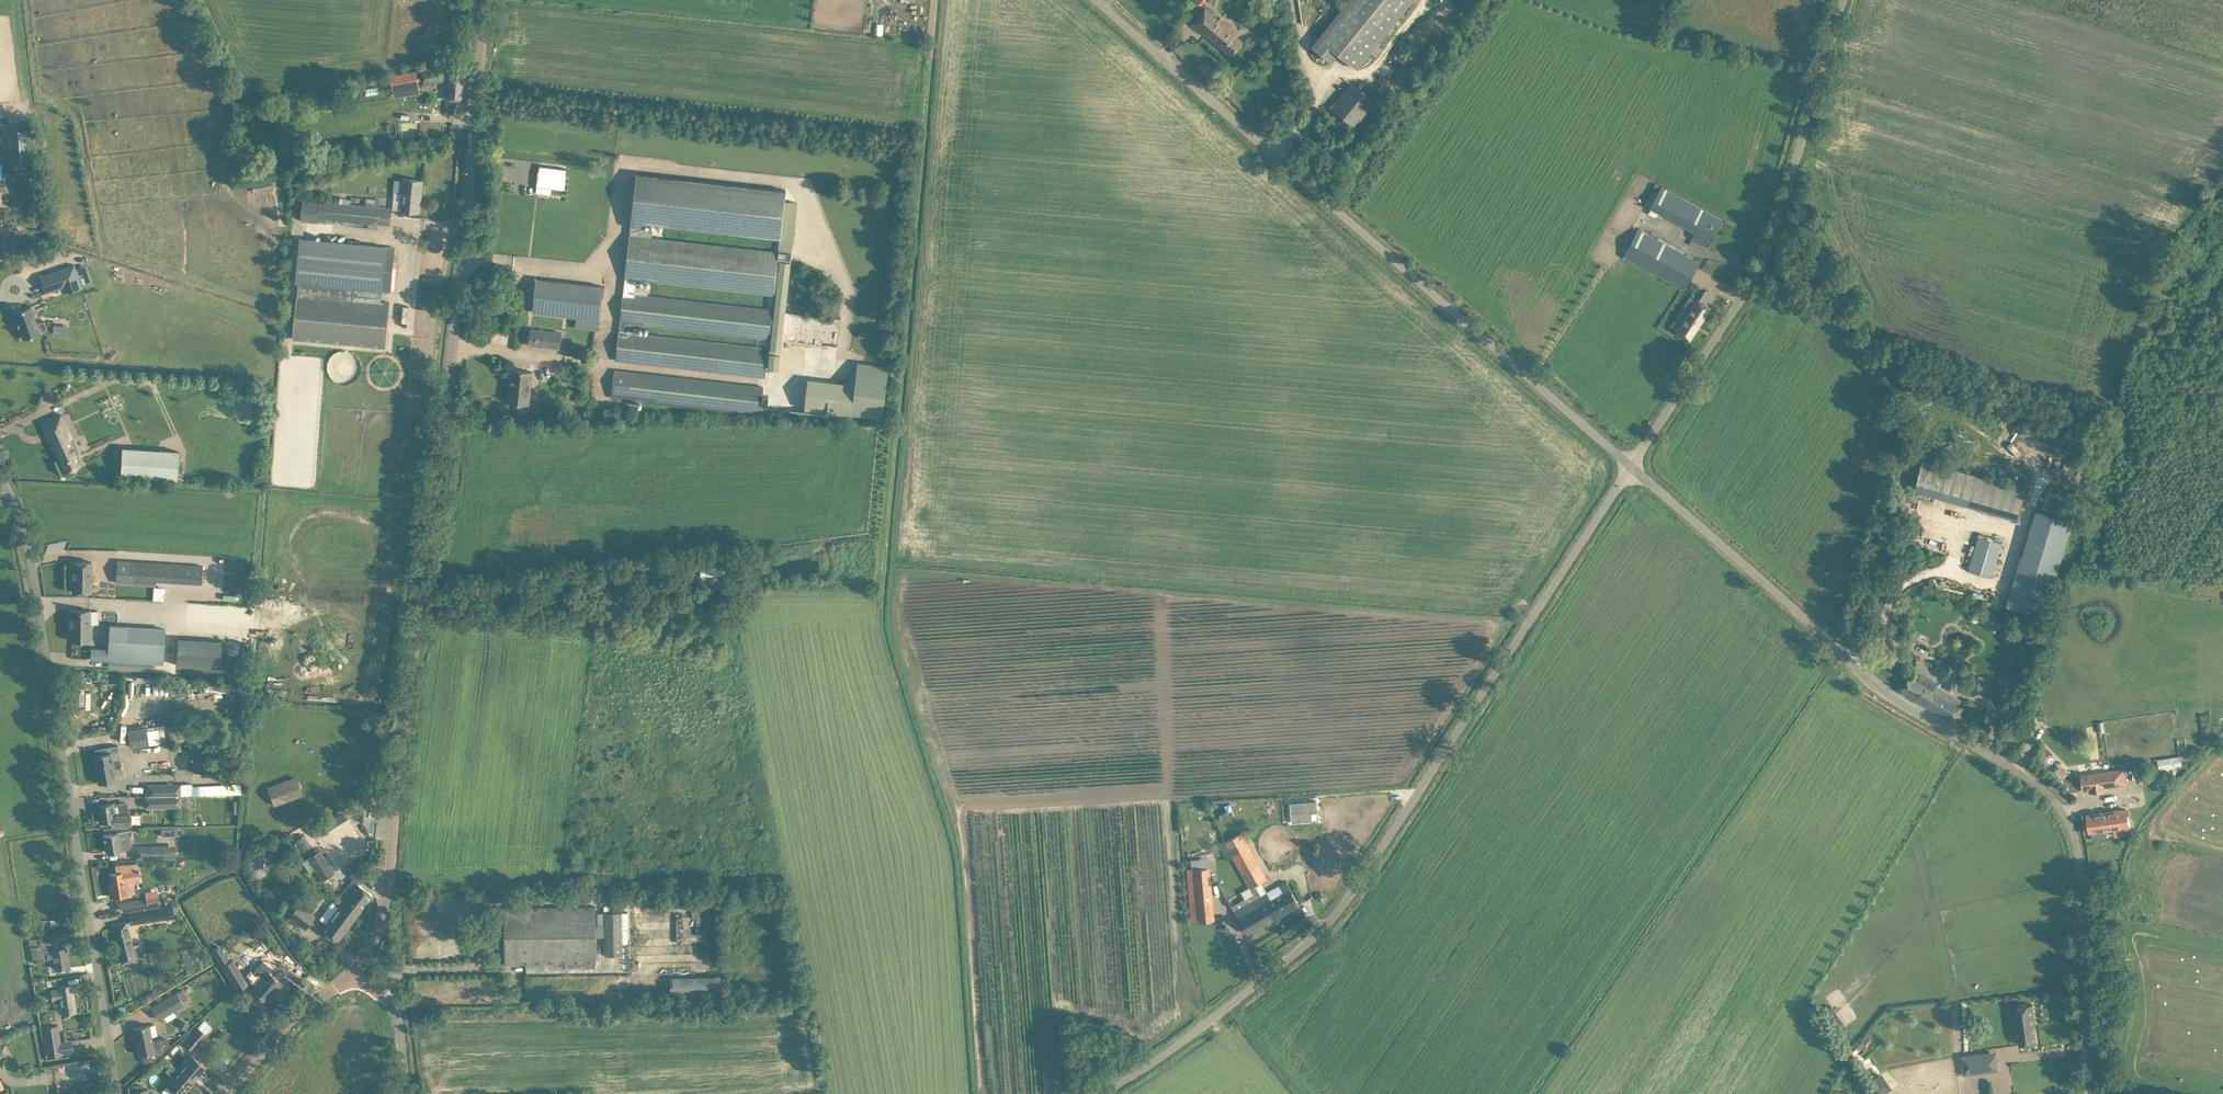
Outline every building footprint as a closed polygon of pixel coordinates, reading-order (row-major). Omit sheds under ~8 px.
[(1337,53),(1356,68),(1411,0),(1349,0),(1312,46),(1331,61),(1337,53)] [(1206,34),(1231,55),(1242,42),(1235,36),(1238,32),(1220,17),(1218,19),(1205,8),(1191,23),(1205,35),(1206,34)] [(466,63),(455,62),(451,62),(448,99),(463,100),(466,63)] [(420,69),(423,84),(445,81),(442,65),(420,69)] [(390,75),(393,90),(419,85),(416,70),(390,75)] [(1332,107),(1354,125),(1373,101),(1351,84),(1332,107)] [(1296,85),(1288,95),(1297,103),(1305,93),(1296,85)] [(29,162),(26,129),(9,131),(12,164),(29,162)] [(539,165),(537,185),(564,188),(567,168),(539,165)] [(616,360),(627,361),(765,376),(766,367),(779,368),(782,339),(785,311),(797,202),(784,200),(786,190),(637,173),(630,233),(624,293),(616,360)] [(392,209),(400,210),(420,212),(423,180),(403,178),(402,193),(394,193),(392,209)] [(272,179),(253,182),(254,191),(273,188),(272,179)] [(1694,232),(1690,240),(1706,249),(1722,220),(1660,186),(1649,206),(1694,232)] [(16,208),(27,203),(23,194),(12,200),(16,208)] [(379,208),(379,206),(302,199),(300,220),(318,221),(319,218),(369,223),(368,229),(376,230),(378,216),(389,217),(390,209),(379,208)] [(1623,256),(1675,284),(1684,289),(1699,262),(1638,229),(1623,256)] [(19,246),(18,237),(0,238),(0,247),(19,246)] [(302,238),(298,283),(355,288),(395,292),(397,267),(393,267),(395,247),(384,246),(302,238)] [(74,264),(39,276),(45,293),(62,287),(64,293),(82,287),(74,264)] [(536,278),(532,312),(577,317),(599,319),(601,308),(603,286),(591,284),(536,278)] [(390,303),(354,298),(355,288),(298,283),(292,338),(386,347),(390,303)] [(1697,298),(1676,331),(1689,340),(1711,307),(1703,301),(1709,292),(1705,290),(1699,299),(1697,298)] [(30,305),(13,311),(22,338),(40,333),(39,332),(47,329),(44,320),(36,323),(30,305)] [(782,339),(837,345),(840,317),(785,311),(782,339)] [(560,348),(562,333),(530,329),(529,344),(560,348)] [(508,402),(519,403),(529,404),(533,371),(512,369),(508,402)] [(612,397),(623,398),(761,413),(764,386),(615,370),(612,397)] [(805,408),(805,411),(883,419),(886,388),(856,385),(855,385),(808,379),(805,408)] [(40,423),(52,447),(53,447),(64,472),(82,464),(77,454),(79,454),(60,414),(40,423)] [(120,475),(177,479),(178,451),(122,447),(120,475)] [(1924,460),(1916,491),(2021,519),(2029,488),(1924,460)] [(2017,571),(2007,605),(2039,614),(2045,616),(2055,583),(2074,519),(2036,508),(2017,571)] [(1968,569),(1991,576),(2001,541),(1978,535),(1968,569)] [(201,583),(203,564),(128,559),(126,581),(154,583),(154,580),(201,583)] [(71,575),(72,575),(72,591),(91,592),(91,573),(90,573),(90,561),(71,561),(71,575)] [(223,600),(245,603),(246,597),(224,593),(223,600)] [(69,610),(69,627),(71,627),(70,640),(91,640),(91,629),(90,629),(90,610),(69,610)] [(1986,610),(1979,619),(1995,633),(2003,624),(1986,610)] [(163,663),(165,628),(121,626),(110,625),(108,649),(91,648),(90,659),(118,661),(163,663)] [(221,640),(177,638),(176,664),(220,666),(221,640)] [(1936,686),(1938,683),(1921,673),(1917,679),(1909,675),(1900,690),(1954,721),(1964,705),(1959,702),(1961,699),(1936,686)] [(184,726),(172,729),(175,741),(187,739),(184,726)] [(149,743),(146,727),(127,730),(130,746),(149,743)] [(122,773),(118,745),(95,748),(96,754),(93,754),(98,783),(115,780),(114,774),(122,773)] [(2186,766),(2184,755),(2158,759),(2159,769),(2164,769),(2186,766)] [(2081,775),(2083,790),(2090,789),(2091,792),(2105,790),(2105,787),(2126,784),(2124,769),(2081,775)] [(266,785),(273,804),(302,794),(295,775),(266,785)] [(180,783),(147,784),(147,796),(154,795),(180,795),(192,795),(191,784),(180,784),(180,783)] [(241,784),(219,785),(219,794),(241,794),(241,784)] [(180,795),(154,795),(154,807),(181,806),(180,795)] [(1316,800),(1289,802),(1291,822),(1311,820),(1310,811),(1317,810),(1316,800)] [(130,825),(130,813),(128,813),(126,802),(112,805),(111,802),(98,805),(100,813),(97,813),(98,821),(101,820),(101,822),(110,820),(110,825),(130,825)] [(1272,804),(1278,842),(1293,840),(1290,823),(1289,823),(1285,802),(1272,804)] [(2087,814),(2089,832),(2113,829),(2114,835),(2131,832),(2127,809),(2087,814)] [(129,848),(130,844),(128,830),(103,834),(106,852),(129,848)] [(1225,841),(1250,887),(1267,878),(1241,832),(1225,841)] [(302,834),(295,839),(303,850),(310,845),(302,834)] [(135,850),(135,858),(165,858),(165,844),(153,844),(153,849),(135,850)] [(301,860),(309,872),(314,868),(322,879),(334,871),(320,848),(301,860)] [(129,894),(135,893),(133,879),(140,878),(139,871),(139,868),(138,869),(137,862),(125,864),(115,865),(116,872),(110,873),(113,896),(129,894)] [(357,863),(349,874),(360,883),(368,872),(357,863)] [(1187,869),(1191,921),(1214,919),(1209,867),(1187,869)] [(1299,904),(1286,881),(1234,910),(1247,933),(1299,904)] [(372,894),(356,882),(347,895),(342,892),(334,903),(354,918),(372,894)] [(146,898),(130,901),(132,910),(159,905),(158,897),(158,895),(146,896),(146,898)] [(354,918),(334,903),(332,901),(320,918),(326,923),(321,929),(337,941),(354,918)] [(692,921),(701,920),(701,903),(692,903),(692,921)] [(172,904),(128,911),(130,924),(163,918),(163,916),(174,915),(172,904)] [(289,916),(305,928),(314,916),(299,904),(289,916)] [(604,954),(623,954),(622,911),(596,911),(596,906),(504,907),(505,963),(597,962),(596,935),(604,935),(604,954)] [(24,918),(25,931),(32,931),(31,917),(24,918)] [(135,959),(135,957),(142,956),(139,943),(132,945),(126,921),(113,924),(122,962),(135,959)] [(45,959),(44,952),(52,951),(55,968),(69,966),(66,947),(59,948),(57,935),(29,939),(32,962),(45,959)] [(212,948),(238,990),(247,984),(232,960),(230,961),(219,943),(212,948)] [(251,989),(256,993),(264,1000),(280,982),(267,971),(251,989)] [(670,975),(670,992),(721,991),(721,974),(670,975)] [(60,998),(62,1013),(76,1011),(72,983),(58,986),(58,988),(50,989),(52,999),(60,998)] [(151,1006),(158,1020),(184,1004),(182,1001),(188,998),(182,989),(177,992),(176,991),(151,1006)] [(2036,1025),(2033,1003),(2015,1006),(2020,1044),(2037,1042),(2034,1026),(2036,1025)] [(149,1024),(132,1027),(134,1038),(135,1043),(137,1042),(139,1054),(141,1053),(143,1062),(152,1060),(154,1059),(163,1051),(160,1039),(152,1040),(149,1024)] [(45,1027),(49,1055),(60,1053),(57,1025),(45,1027)] [(184,1043),(193,1050),(207,1034),(206,1033),(198,1026),(184,1043)] [(1987,1052),(1962,1055),(1964,1074),(1989,1071),(1987,1052)] [(192,1054),(179,1069),(193,1081),(206,1066),(192,1054)] [(165,1069),(173,1076),(166,1084),(177,1093),(182,1093),(193,1081),(179,1069),(171,1062),(165,1069)]
